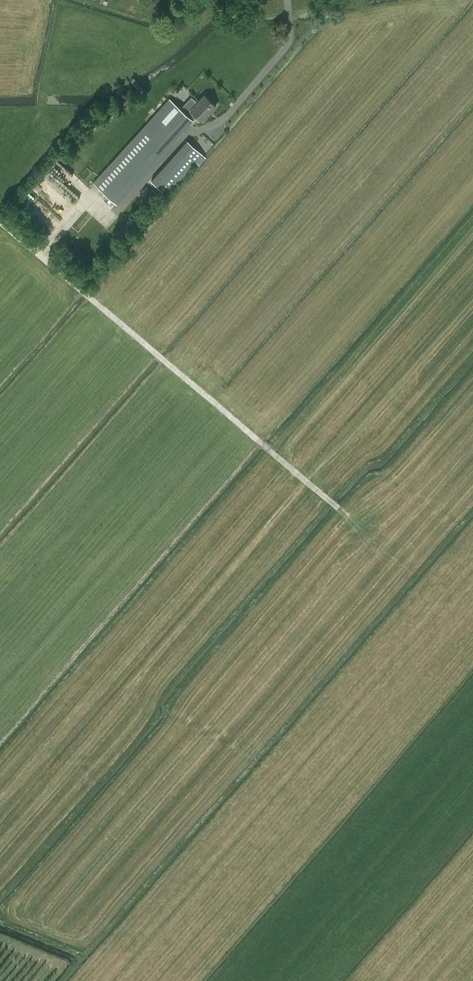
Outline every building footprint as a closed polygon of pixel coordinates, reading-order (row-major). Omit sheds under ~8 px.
[(169,98),(93,182),(116,203),(196,115),(202,121),(216,106),(204,95),(190,110),(193,112),(189,116),(169,98)] [(187,140),(151,180),(166,194),(196,161),(198,162),(199,163),(205,157),(204,156),(202,154),(187,140)] [(146,186),(142,191),(148,196),(152,192),(146,186)] [(143,194),(140,197),(146,203),(149,199),(143,194)] [(27,214),(52,231),(59,220),(34,203),(27,214)]
